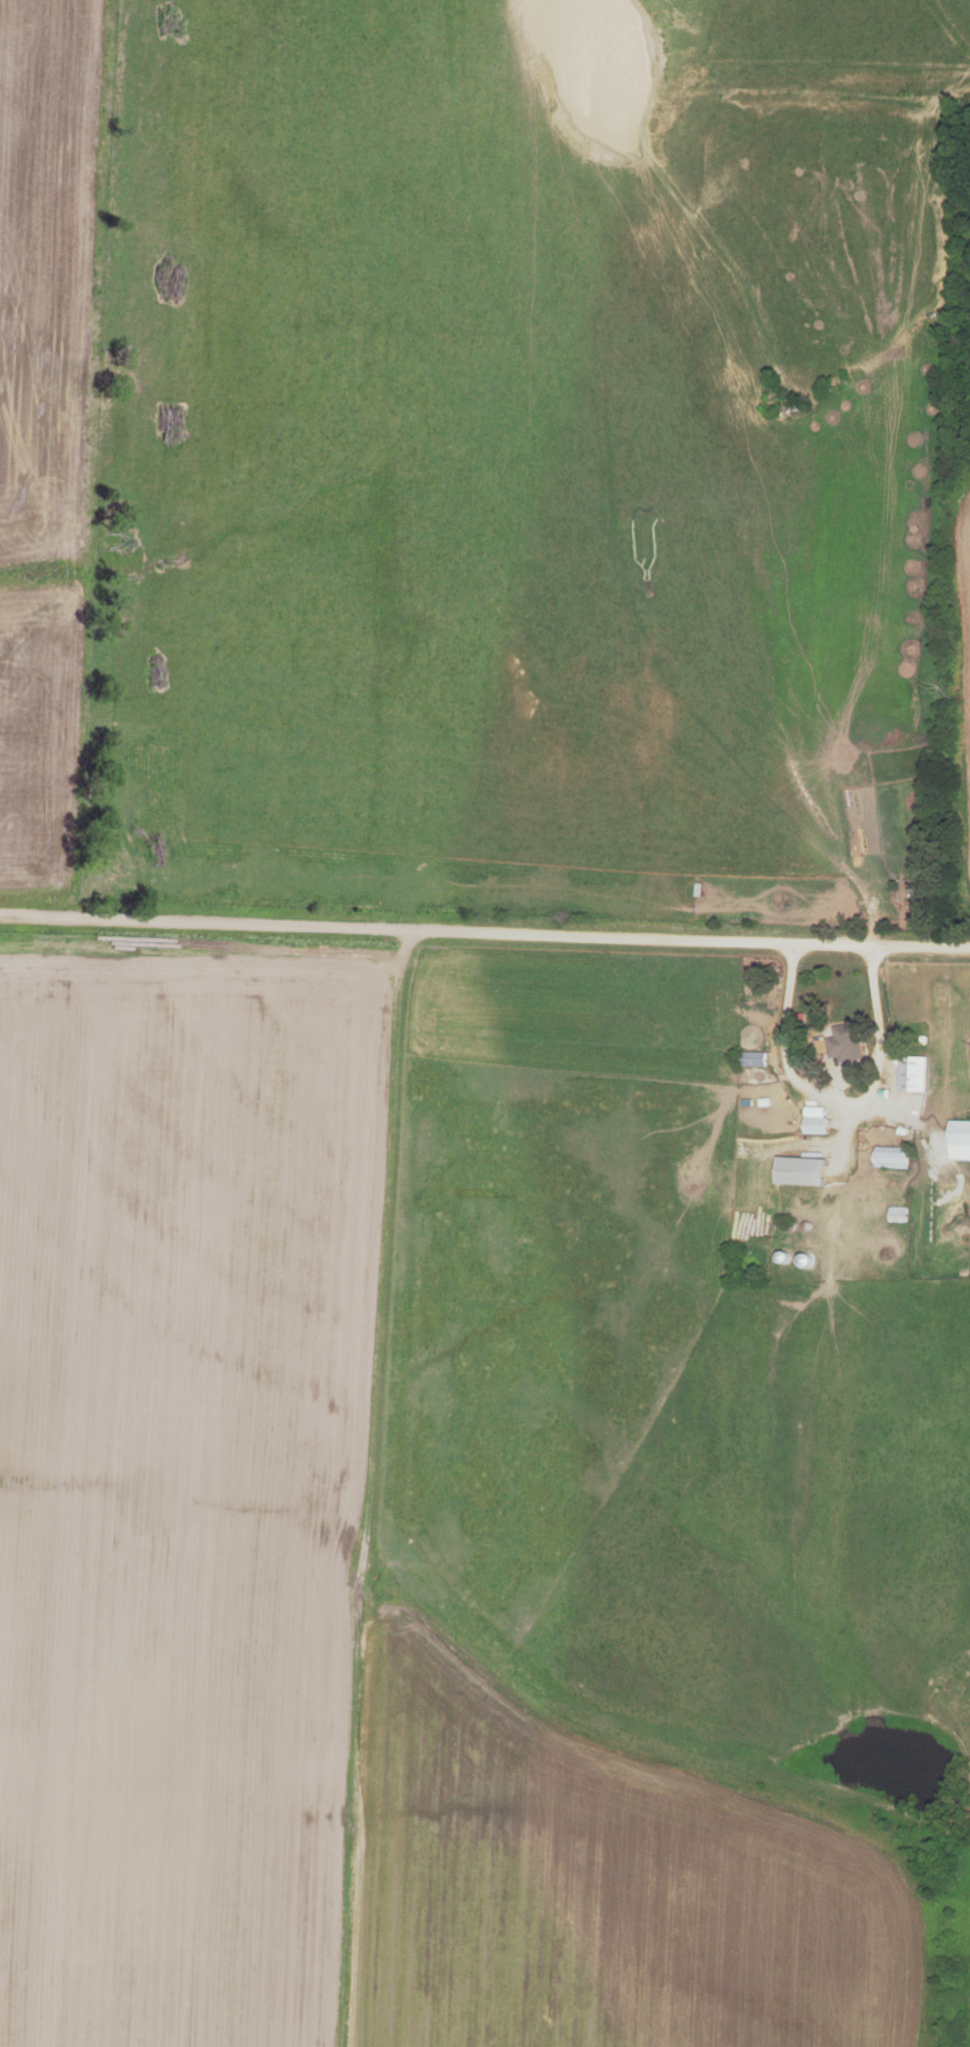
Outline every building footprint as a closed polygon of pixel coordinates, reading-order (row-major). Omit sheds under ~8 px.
[(834,1064),(866,1058),(859,1022),(834,1027),(836,1037),(829,1038),(834,1064)] [(741,1067),(768,1067),(768,1053),(741,1053),(741,1067)] [(903,1093),(930,1093),(930,1057),(903,1057),(903,1093)] [(830,1135),(830,1118),(808,1118),(808,1135),(830,1135)] [(953,1122),(952,1161),(969,1161),(969,1122),(953,1122)] [(913,1148),(878,1148),(878,1169),(913,1169),(913,1148)] [(828,1186),(828,1159),(781,1159),(781,1186),(828,1186)] [(908,1209),(892,1209),(892,1222),(908,1222),(908,1209)]
